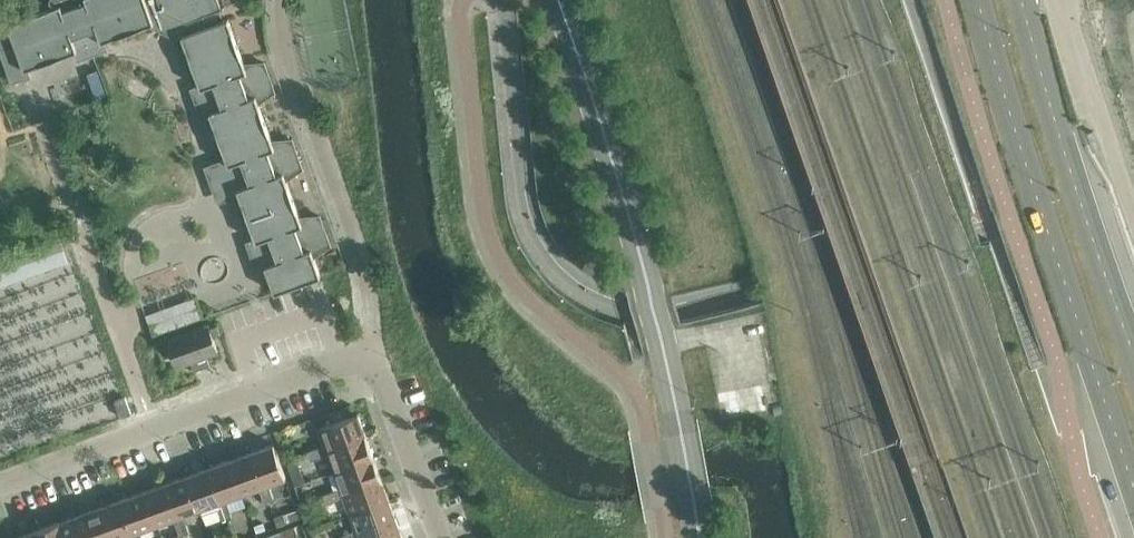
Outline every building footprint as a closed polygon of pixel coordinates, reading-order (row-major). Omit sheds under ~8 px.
[(29,71),(27,68),(76,50),(77,53),(85,57),(102,51),(105,43),(104,40),(153,23),(154,26),(181,38),(183,37),(201,86),(198,87),(194,94),(201,111),(208,115),(211,114),(227,159),(212,164),(208,172),(217,196),(225,199),(240,194),(256,239),(254,240),(250,248),(256,265),(264,268),(266,267),(275,292),(322,275),(313,251),(331,244),(320,216),(302,222),(285,174),(303,168),(293,139),(274,145),(257,97),(275,91),(265,62),(247,69),(229,18),(222,21),(219,10),(225,8),(224,6),(220,7),(217,0),(57,0),(59,5),(11,22),(4,4),(0,5),(0,49),(12,83),(25,78),(29,71)] [(1126,12),(1133,44),(1133,43),(1133,10),(1126,12)] [(157,332),(206,314),(198,293),(149,311),(157,332)] [(191,360),(195,370),(210,364),(207,355),(219,351),(213,336),(221,333),(218,325),(210,328),(209,324),(170,338),(180,365),(191,360)] [(728,415),(769,410),(765,383),(725,388),(728,415)] [(126,396),(115,400),(121,417),(132,413),(126,396)] [(327,450),(367,435),(359,413),(319,427),(325,445),(327,450)] [(335,471),(374,457),(367,435),(327,450),(325,445),(317,448),(320,458),(329,455),(335,471)] [(274,443),(252,451),(264,485),(259,487),(262,495),(272,492),(269,483),(286,477),(274,443)] [(311,461),(320,458),(317,448),(308,451),(311,461)] [(252,451),(231,459),(243,493),(259,487),(264,485),(252,451)] [(342,493),(382,478),(374,457),(335,471),(341,488),(342,493)] [(231,459),(209,467),(221,500),(216,502),(219,508),(220,511),(229,507),(226,499),(243,493),(231,459)] [(188,475),(200,508),(202,514),(219,508),(216,502),(221,500),(209,467),(188,475)] [(188,475),(166,482),(179,516),(174,518),(177,526),(187,523),(183,514),(200,508),(188,475)] [(350,514),(390,499),(382,478),(342,493),(341,488),(332,491),(336,501),(344,497),(350,514)] [(166,482),(145,490),(157,524),(174,518),(179,516),(166,482)] [(123,498),(135,531),(131,533),(132,537),(143,537),(140,530),(157,524),(145,490),(123,498)] [(327,504),(336,501),(332,491),(323,494),(327,504)] [(275,501),(272,492),(262,495),(266,504),(275,501)] [(102,506),(114,537),(117,537),(131,533),(135,531),(123,498),(102,506)] [(358,535),(397,521),(390,499),(350,514),(356,530),(358,535)] [(80,513),(89,537),(114,537),(102,506),(80,513)] [(229,507),(220,511),(223,520),(233,516),(229,507)] [(59,521),(65,537),(89,537),(80,513),(59,521)] [(38,529),(41,537),(65,537),(59,521),(38,529)] [(397,521),(358,535),(356,530),(347,533),(349,537),(404,537),(397,521)] [(187,523),(177,526),(180,535),(190,532),(187,523)] [(281,530),(284,537),(285,537),(298,534),(295,525),(281,530)] [(38,529),(15,537),(16,537),(41,537),(38,529)]
